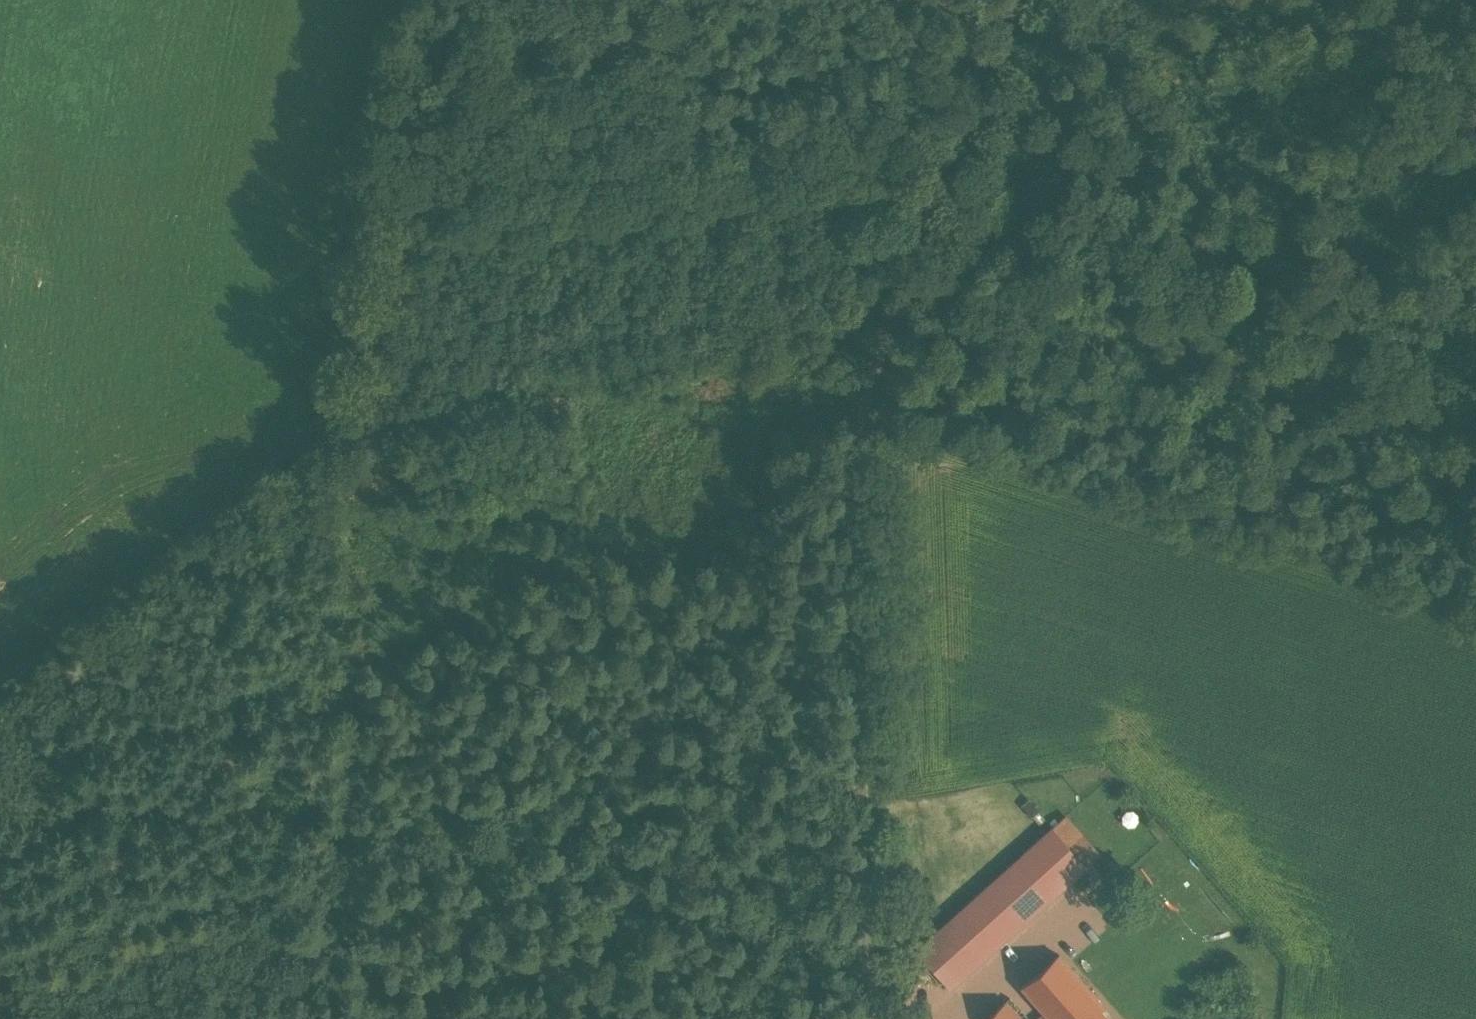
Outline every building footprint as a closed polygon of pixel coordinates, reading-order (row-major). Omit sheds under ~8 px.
[(1053,827),(915,950),(949,988),(1087,866),(1053,827)] [(1092,993),(1058,954),(1015,993),(1023,1002),(1030,996),(1043,1012),(1036,1018),(1064,1018),(1092,993)] [(1092,993),(1064,1018),(1107,1018),(1099,1010),(1104,1006),(1092,993)] [(985,1018),(1023,1018),(1007,1000),(985,1018)]
